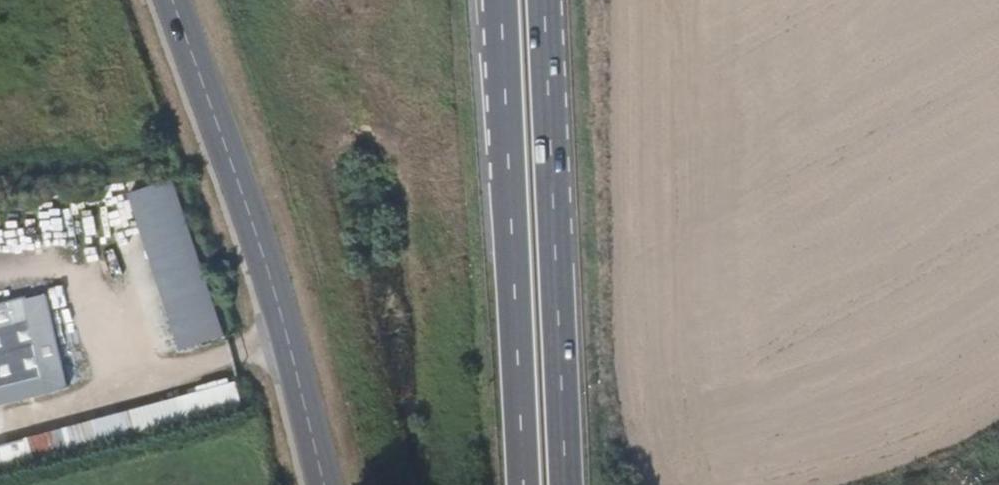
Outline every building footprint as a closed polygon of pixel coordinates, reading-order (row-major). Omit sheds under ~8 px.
[(230,331),(170,177),(126,195),(184,350),(230,331)] [(50,284),(0,298),(0,400),(75,380),(50,284)] [(54,456),(268,398),(262,373),(0,443),(0,470),(54,456)]
